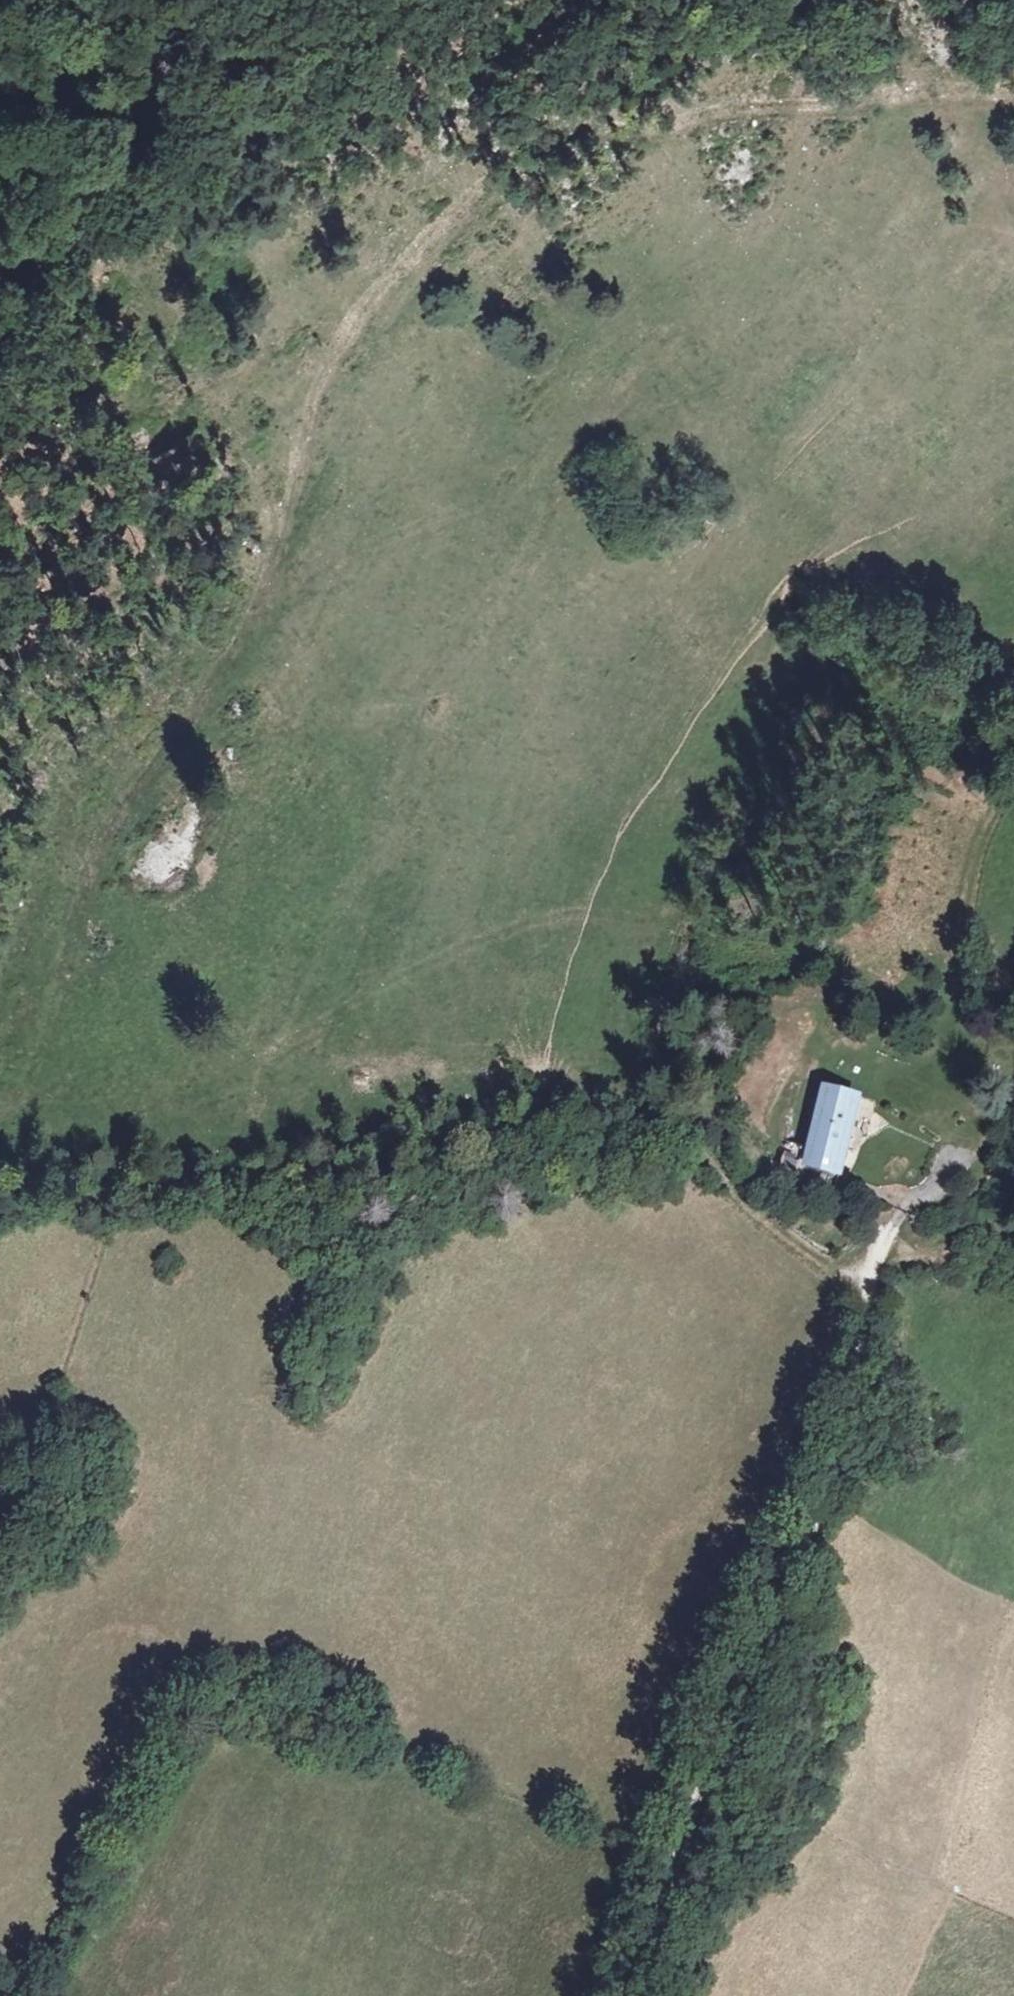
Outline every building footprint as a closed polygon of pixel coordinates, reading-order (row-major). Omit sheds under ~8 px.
[(801,1166),(842,1176),(863,1092),(822,1082),(801,1166)]
